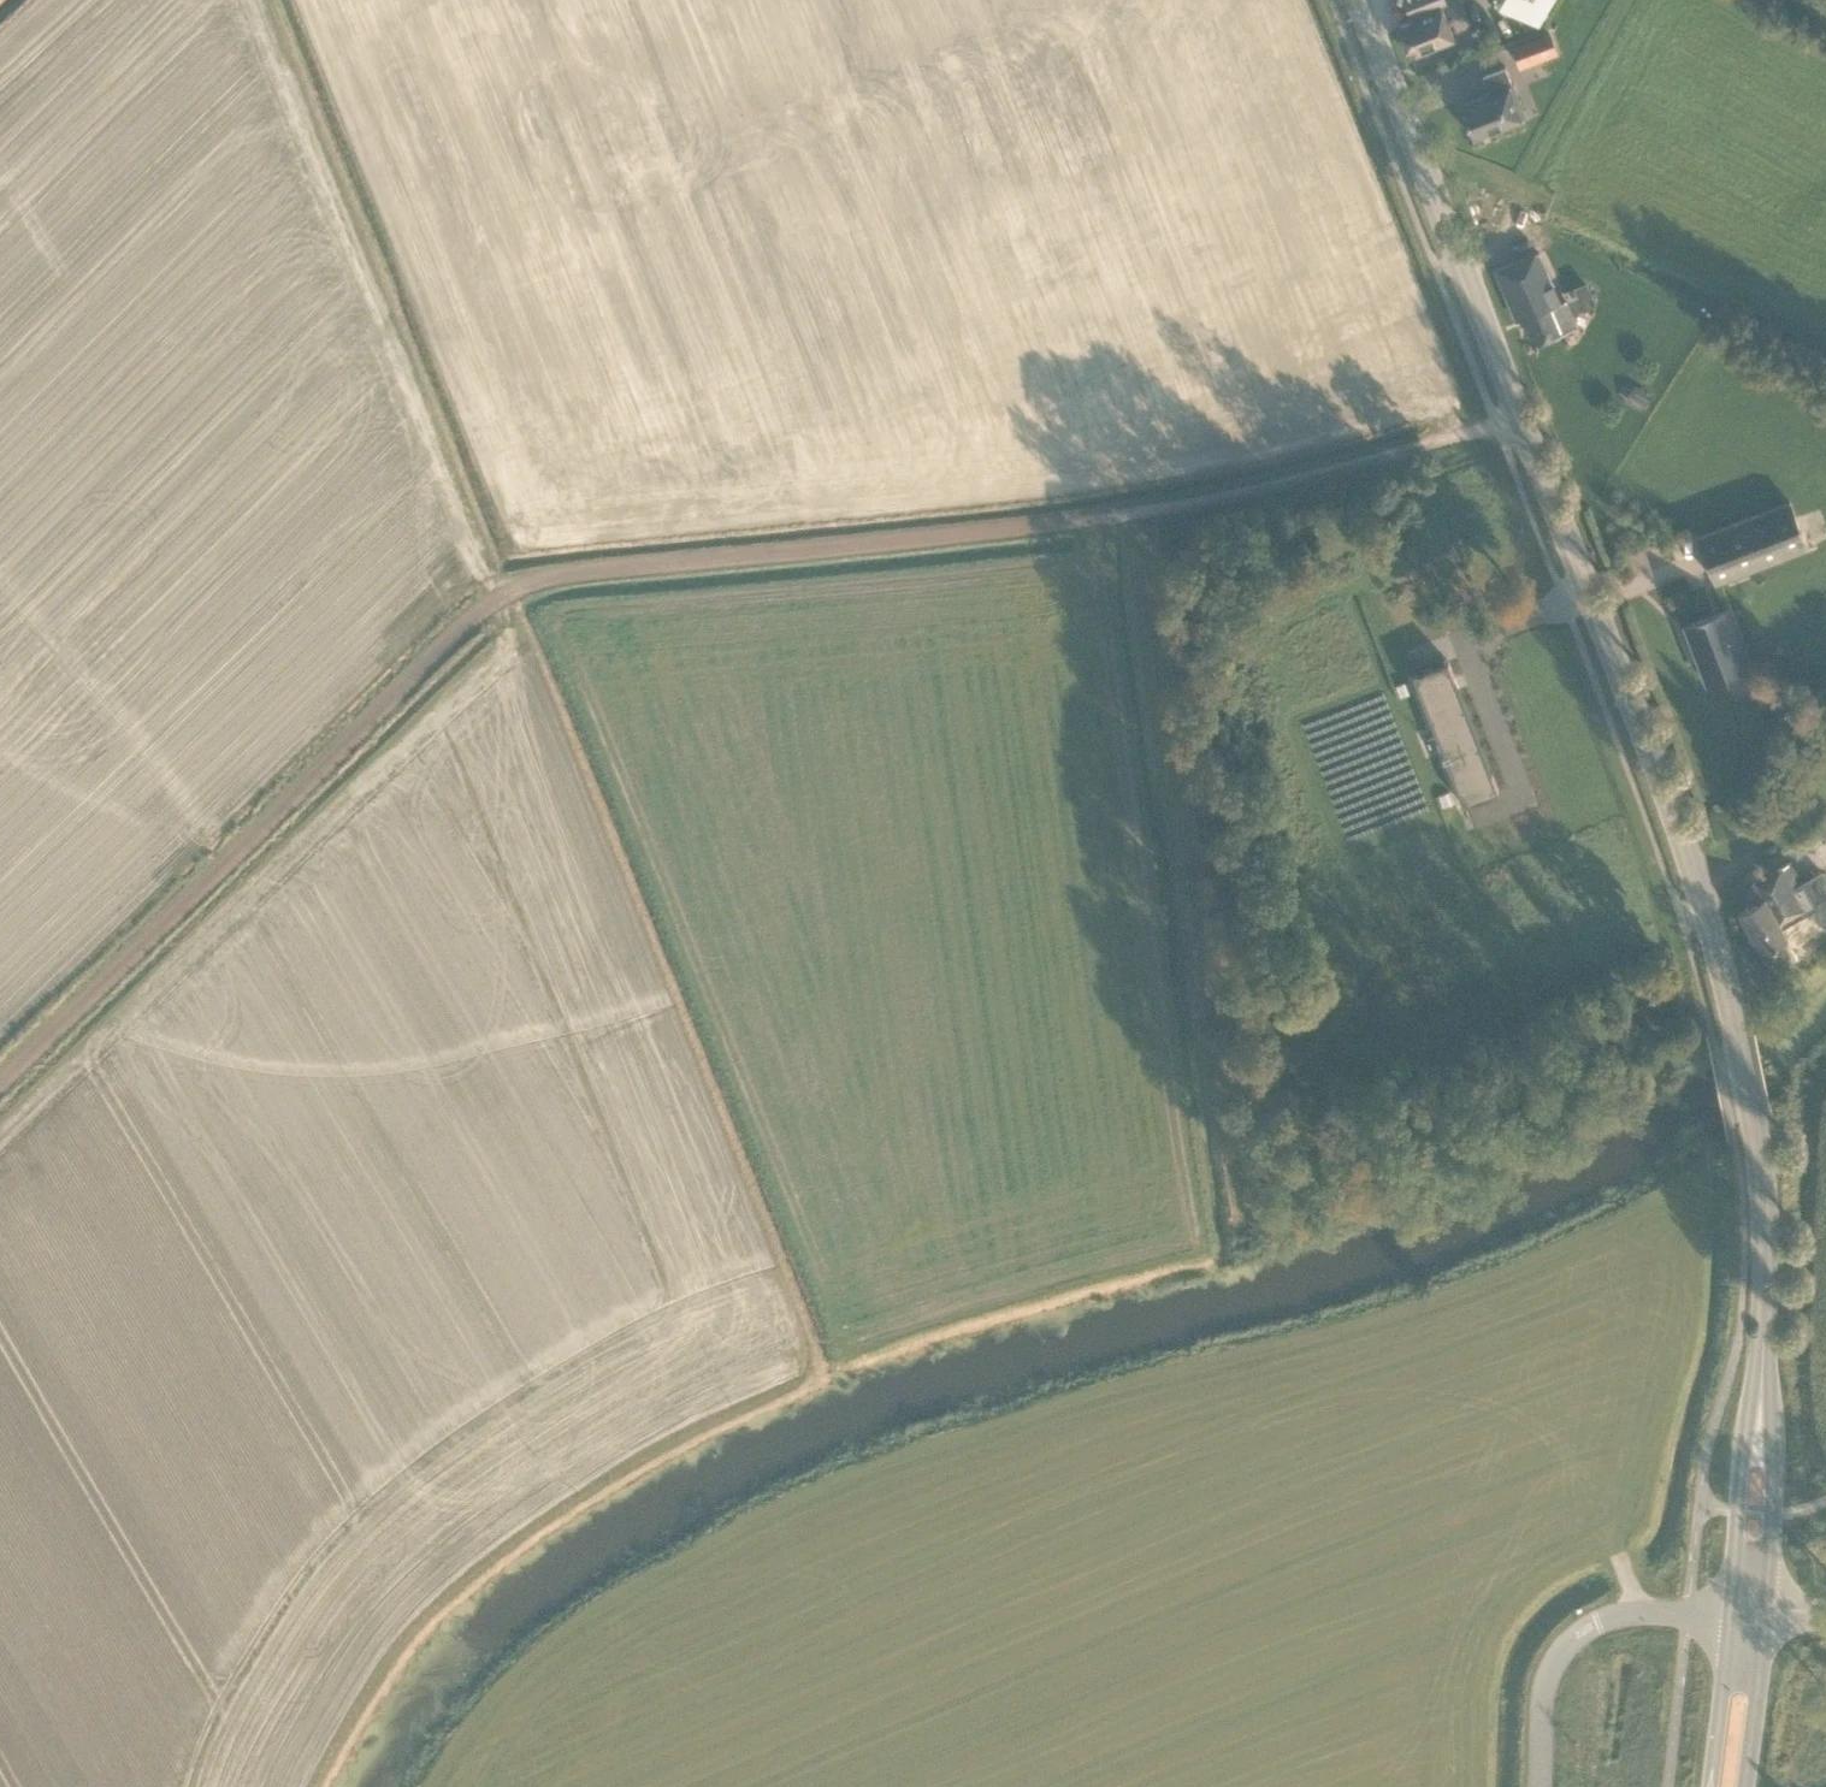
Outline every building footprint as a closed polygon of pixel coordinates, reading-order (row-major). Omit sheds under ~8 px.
[(1456,34),(1442,0),(1407,0),(1413,17),(1399,23),(1411,52),(1456,34)] [(1538,20),(1550,0),(1505,0),(1538,20)] [(1513,43),(1521,65),(1558,51),(1550,29),(1513,43)] [(1474,133),(1526,113),(1507,62),(1483,71),(1489,88),(1461,100),(1474,133)] [(1536,339),(1568,326),(1577,322),(1567,297),(1562,299),(1539,245),(1495,264),(1517,317),(1525,314),(1536,339)] [(1716,581),(1809,545),(1791,497),(1698,532),(1716,581)] [(1708,681),(1749,665),(1726,606),(1685,622),(1708,681)] [(1463,801),(1499,787),(1448,658),(1413,672),(1463,801)] [(1787,935),(1781,926),(1820,902),(1806,879),(1804,879),(1791,857),(1754,880),(1762,893),(1736,909),(1761,950),(1787,935)]
